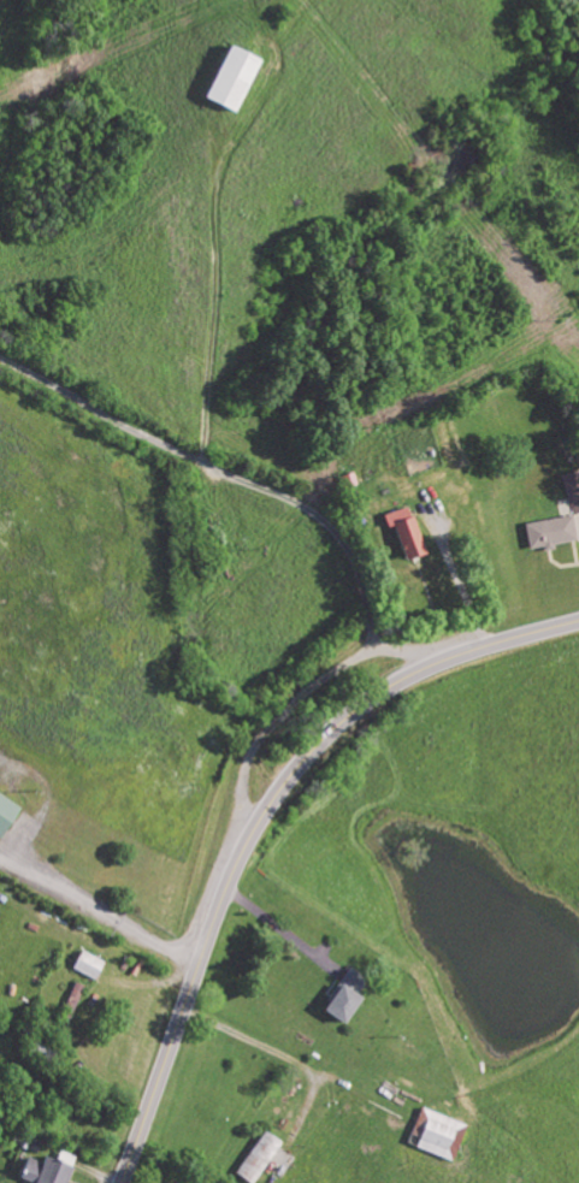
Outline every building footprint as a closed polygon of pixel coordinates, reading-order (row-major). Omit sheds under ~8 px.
[(256,61),(222,47),(199,101),(233,116),(256,61)] [(578,514),(578,479),(576,471),(558,477),(571,517),(578,514)] [(400,561),(420,555),(405,508),(380,516),(384,529),(389,527),(400,561)] [(549,546),(572,541),(567,516),(521,527),(527,553),(550,548),(549,546)] [(16,809),(0,799),(0,836),(16,809)] [(103,964),(80,951),(70,969),(93,982),(103,964)] [(365,980),(345,968),(318,1014),(338,1026),(365,980)] [(82,987),(72,983),(58,1025),(67,1028),(82,987)] [(463,1127),(419,1109),(404,1147),(449,1164),(463,1127)] [(262,1133),(233,1176),(243,1182),(254,1182),(280,1145),(262,1133)] [(23,1182),(63,1182),(73,1158),(58,1152),(53,1164),(41,1159),(40,1164),(26,1159),(17,1181),(23,1182)]
